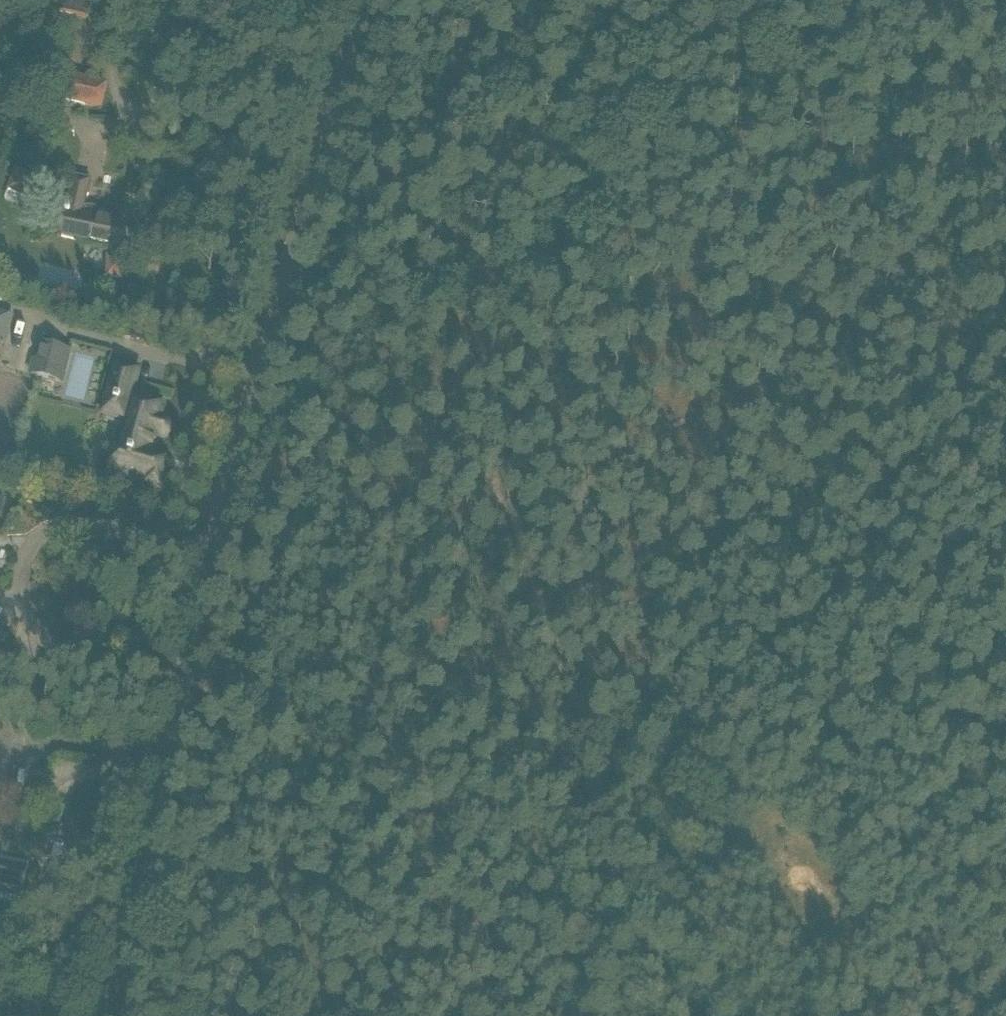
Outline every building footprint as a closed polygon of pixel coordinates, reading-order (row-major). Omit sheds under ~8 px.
[(75,0),(73,11),(72,16),(87,20),(92,0),(73,0),(75,0)] [(67,74),(63,96),(80,100),(81,94),(98,98),(102,81),(67,74)] [(44,84),(39,102),(51,105),(56,87),(44,84)] [(75,178),(71,197),(51,189),(53,185),(17,169),(9,188),(46,204),(49,196),(69,204),(67,211),(66,210),(65,213),(63,213),(58,236),(111,249),(111,259),(108,259),(107,279),(122,279),(123,259),(118,259),(118,250),(131,253),(137,229),(132,228),(134,217),(119,214),(118,220),(99,216),(100,213),(95,210),(89,208),(83,210),(90,181),(75,178)] [(0,310),(0,345),(9,347),(17,315),(0,310)] [(71,351),(44,345),(42,353),(36,352),(30,375),(63,383),(71,351)] [(158,410),(160,402),(138,396),(137,399),(132,397),(132,396),(109,390),(106,400),(128,406),(127,408),(134,410),(122,452),(115,450),(109,472),(144,482),(142,488),(161,493),(167,474),(161,473),(165,457),(150,453),(155,436),(160,437),(165,437),(169,435),(171,431),(171,427),(169,423),(165,420),(160,419),(163,411),(158,410)] [(5,662),(8,647),(4,646),(7,633),(0,632),(0,661),(5,662)]
